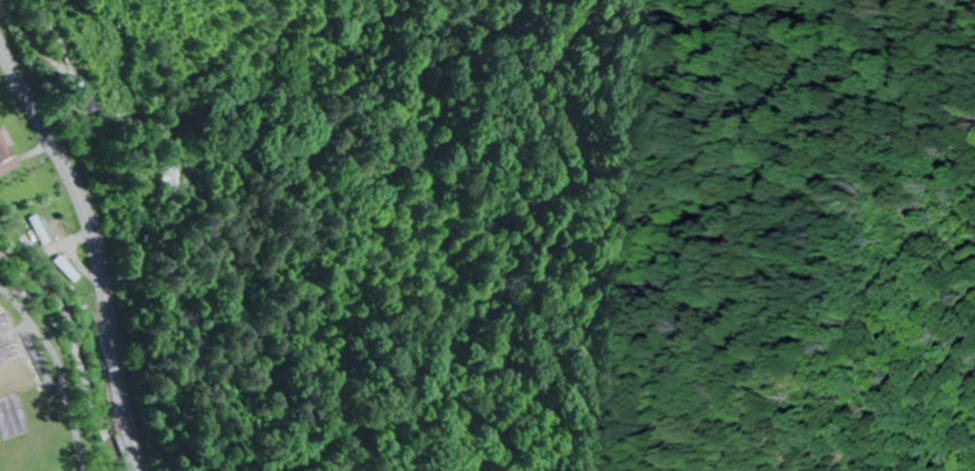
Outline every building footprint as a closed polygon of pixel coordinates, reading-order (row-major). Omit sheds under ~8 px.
[(50,69),(72,115),(91,105),(69,60),(50,69)] [(20,165),(3,126),(0,127),(0,173),(20,165)] [(181,186),(181,166),(152,166),(152,186),(181,186)] [(49,242),(38,213),(29,216),(40,245),(49,242)]
